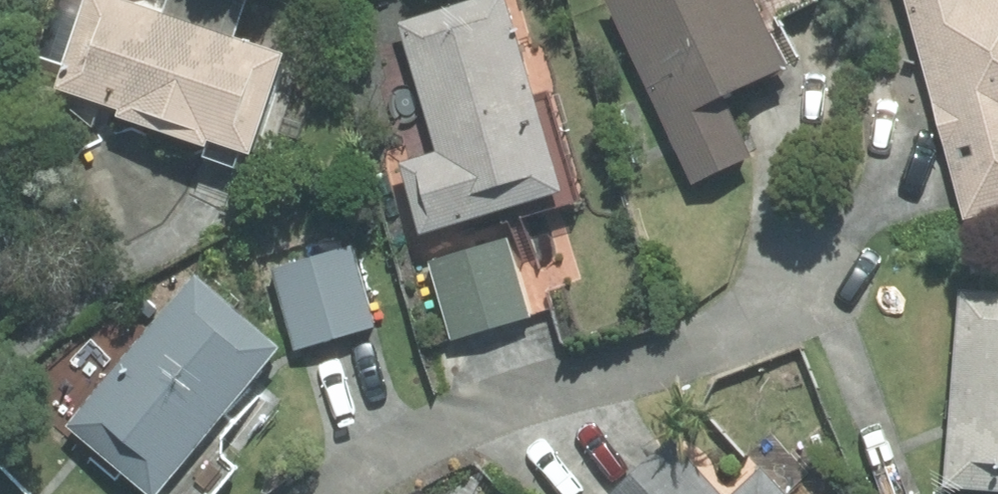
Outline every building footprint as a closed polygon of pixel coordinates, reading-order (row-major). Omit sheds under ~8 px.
[(252,4),(240,0),(173,0),(166,18),(118,0),(91,0),(90,3),(82,0),(61,0),(39,58),(66,69),(58,93),(120,116),(118,122),(209,155),(212,149),(254,163),(291,61),(239,43),(252,4)] [(506,0),(484,0),(397,25),(436,153),(397,164),(419,238),(562,197),(506,0)] [(608,1),(692,183),(754,156),(728,100),(790,72),(784,61),(797,56),(780,18),(817,0),(609,0),(608,1)] [(965,219),(997,210),(997,0),(906,0),(965,219)] [(531,319),(508,241),(428,267),(450,342),(531,319)] [(375,326),(353,245),(271,267),(294,349),(375,326)] [(279,354),(193,282),(66,432),(140,493),(161,493),(279,354)] [(960,293),(945,493),(952,493),(997,493),(997,296),(960,293)] [(616,493),(718,493),(672,444),(616,493)] [(762,474),(739,493),(780,493),(762,474)]
